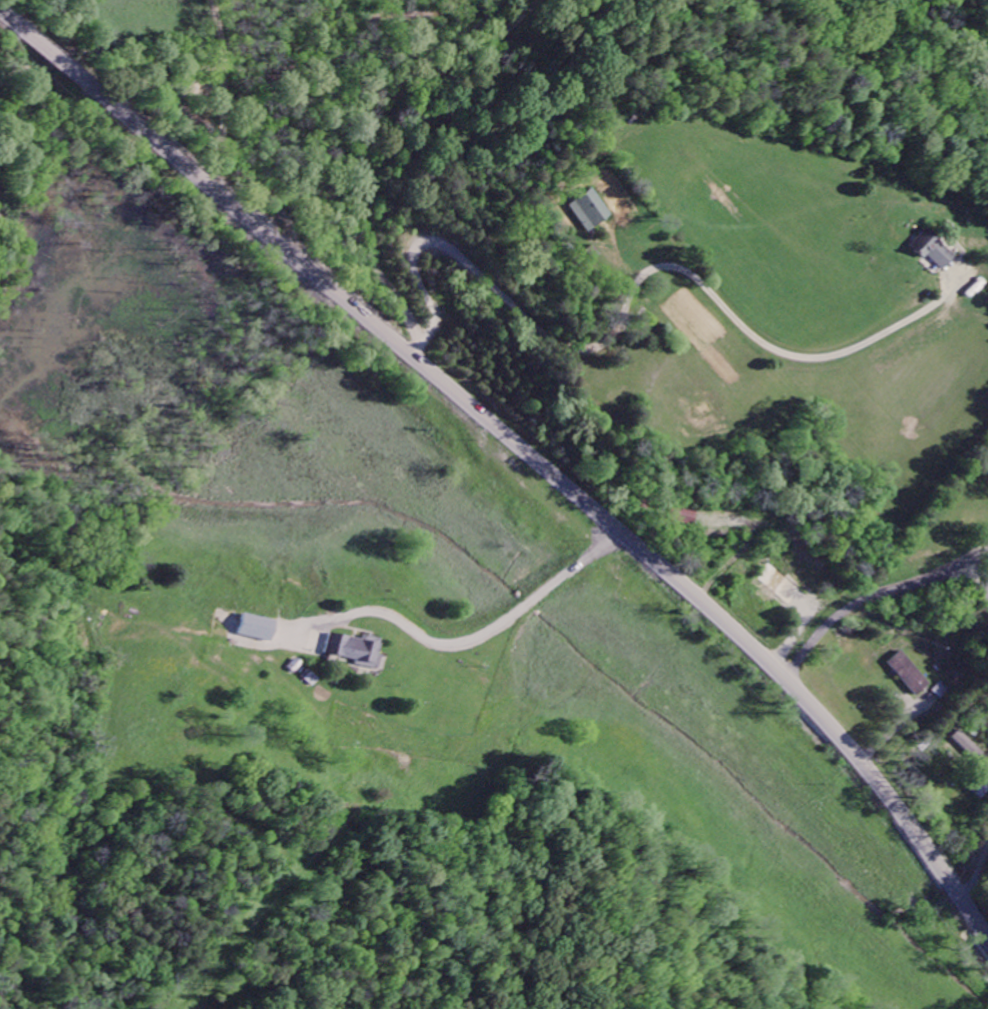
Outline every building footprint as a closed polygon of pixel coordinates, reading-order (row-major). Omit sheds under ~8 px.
[(586,234),(611,217),(592,190),(567,207),(586,234)] [(939,273),(954,258),(924,230),(910,245),(939,273)] [(273,645),(279,624),(246,615),(240,636),(273,645)] [(363,642),(331,635),(327,656),(357,662),(356,667),(381,671),(384,657),(380,657),(383,641),(364,638),(363,642)] [(886,666),(916,698),(930,685),(900,653),(886,666)] [(950,691),(942,683),(932,692),(939,701),(950,691)] [(987,792),(987,789),(981,783),(972,794),(981,801),(987,792)]
